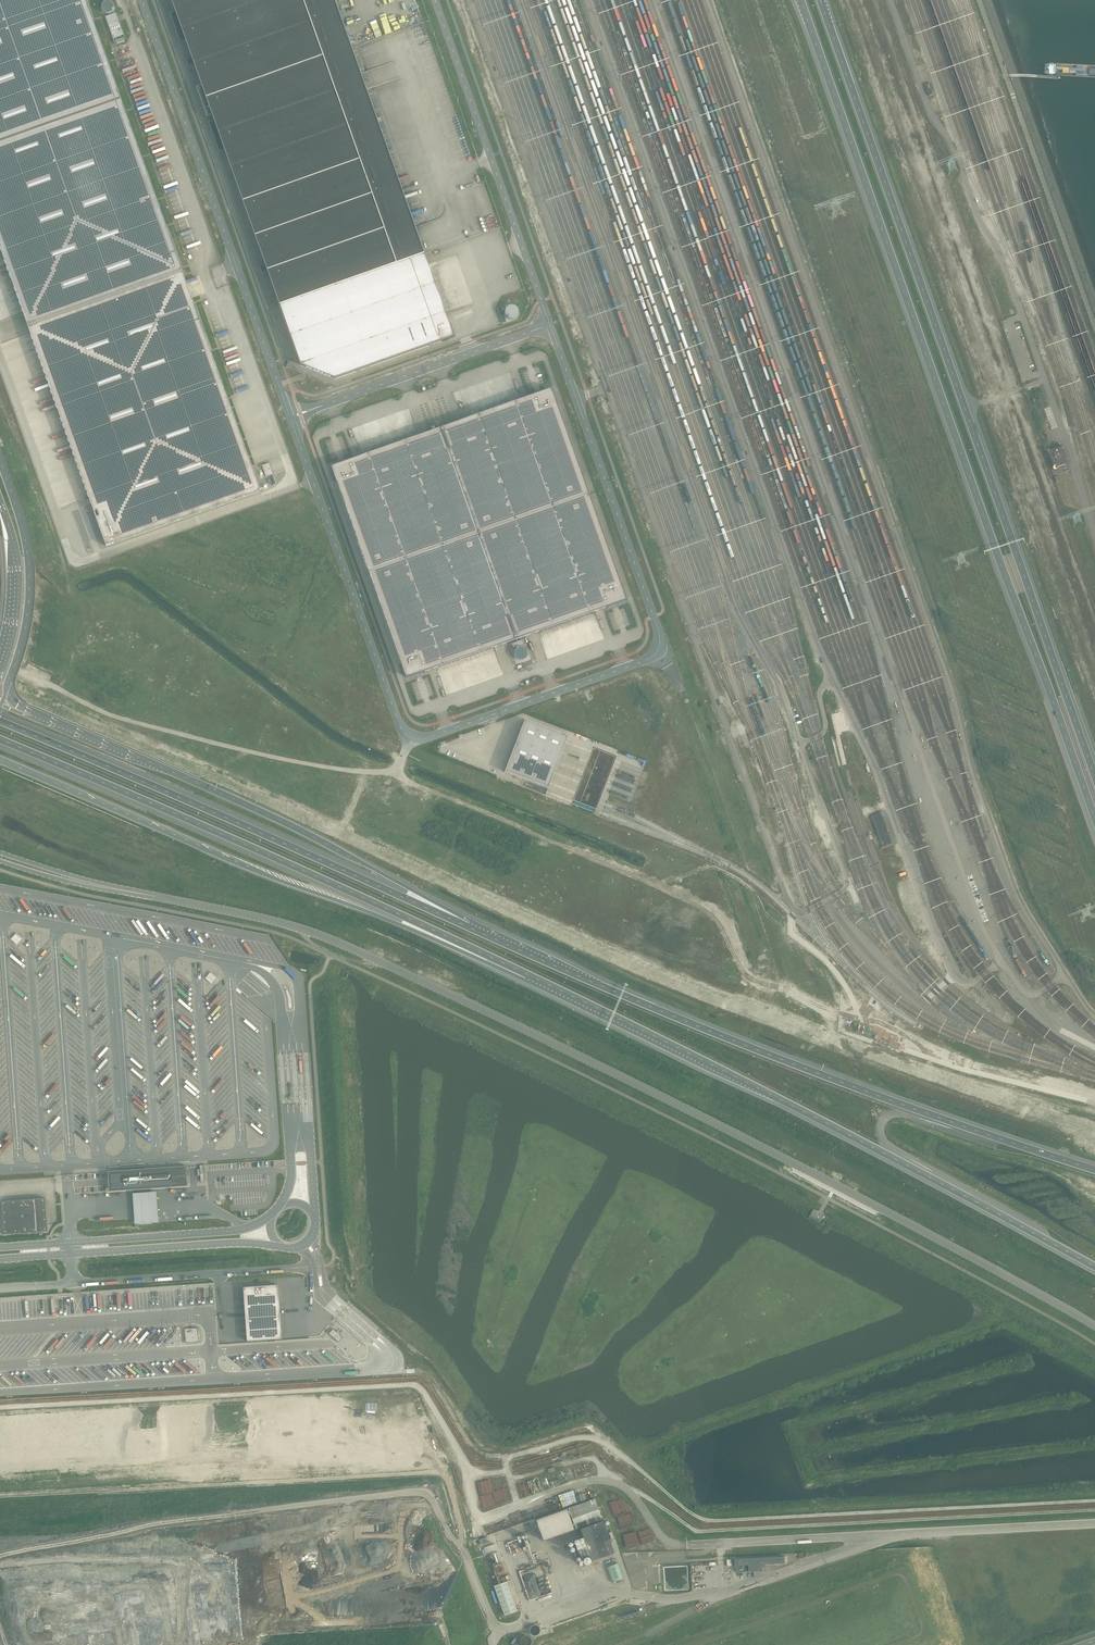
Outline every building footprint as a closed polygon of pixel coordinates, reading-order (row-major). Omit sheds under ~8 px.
[(85,0),(0,0),(0,248),(24,314),(106,546),(260,491),(182,274),(85,0)] [(101,11),(111,15),(116,5),(106,0),(101,11)] [(300,365),(335,379),(454,337),(418,237),(412,221),(415,220),(416,220),(416,219),(416,218),(415,218),(415,217),(414,217),(411,218),(388,152),(390,151),(391,151),(391,150),(391,149),(390,149),(390,148),(389,149),(387,149),(364,83),(366,82),(367,82),(367,81),(367,80),(366,80),(365,80),(363,81),(339,14),(341,13),(342,13),(342,12),(342,11),(342,10),(341,10),(340,10),(338,11),(334,0),(171,0),(175,12),(170,14),(180,44),(185,42),(191,58),(186,60),(188,66),(194,65),(201,87),(196,89),(207,118),(212,116),(214,121),(208,123),(219,153),(224,151),(265,265),(259,267),(262,273),(267,271),(300,365)] [(117,16),(116,14),(108,16),(105,17),(115,44),(114,39),(123,35),(125,41),(125,40),(119,21),(117,16)] [(423,24),(414,28),(418,39),(422,38),(418,28),(424,26),(423,24)] [(935,95),(931,83),(924,85),(929,97),(935,95)] [(185,247),(187,252),(201,247),(199,242),(185,247)] [(506,322),(501,309),(498,310),(503,323),(506,322)] [(401,666),(402,667),(402,666),(406,677),(424,671),(424,672),(424,671),(607,607),(608,606),(607,606),(625,599),(621,589),(622,589),(622,588),(588,495),(555,401),(554,401),(551,391),(533,397),(533,396),(532,396),(350,461),(349,461),(349,462),(332,468),(336,479),(335,479),(368,573),(401,666)] [(262,466),(266,477),(273,474),(269,464),(262,466)] [(513,648),(524,645),(522,640),(511,644),(513,648)] [(531,659),(526,645),(514,649),(518,660),(522,659),(523,662),(531,659)] [(525,720),(505,772),(524,780),(548,789),(550,783),(554,772),(558,762),(562,752),(566,742),(568,737),(525,720)] [(883,848),(892,844),(881,813),(871,816),(883,848)] [(14,939),(19,943),(23,939),(16,933),(13,937),(14,939)] [(217,978),(211,972),(207,976),(209,978),(213,982),(217,978)] [(187,1182),(187,1176),(187,1174),(187,1173),(186,1167),(186,1166),(143,1169),(139,1170),(139,1166),(135,1166),(135,1170),(123,1171),(107,1172),(108,1173),(108,1180),(109,1188),(187,1182)] [(156,1192),(132,1194),(134,1225),(158,1223),(158,1222),(156,1192)] [(45,1198),(1,1201),(4,1234),(48,1231),(45,1198)] [(278,1296),(278,1285),(243,1288),(244,1298),(245,1306),(245,1313),(246,1320),(246,1328),(247,1335),(247,1341),(281,1339),(281,1333),(280,1326),(280,1318),(279,1311),(279,1303),(278,1296)] [(193,1328),(185,1329),(185,1336),(186,1343),(199,1342),(198,1336),(198,1328),(193,1328)] [(333,1329),(329,1334),(338,1342),(343,1337),(333,1329)] [(602,1520),(594,1499),(568,1508),(569,1511),(571,1516),(576,1529),(593,1523),(599,1521),(602,1520)] [(610,1515),(621,1513),(618,1500),(607,1503),(610,1515)] [(567,1509),(535,1520),(543,1541),(574,1530),(569,1516),(571,1516),(569,1511),(568,1512),(567,1509)] [(630,1513),(618,1516),(621,1529),(633,1526),(630,1513)] [(609,1555),(604,1541),(609,1539),(603,1521),(599,1522),(599,1521),(593,1523),(594,1524),(580,1529),(591,1561),(609,1555)] [(636,1532),(623,1534),(626,1547),(639,1544),(636,1532)] [(519,1546),(525,1544),(524,1541),(523,1542),(521,1537),(518,1538),(517,1535),(506,1540),(509,1546),(515,1544),(517,1549),(520,1547),(519,1546)] [(488,1547),(496,1544),(495,1541),(482,1546),(484,1552),(485,1551),(486,1554),(487,1554),(486,1550),(489,1549),(488,1547)] [(496,1560),(496,1559),(495,1558),(494,1557),(493,1556),(491,1555),(490,1556),(489,1557),(488,1558),(487,1559),(488,1561),(489,1562),(490,1563),(491,1563),(493,1563),(494,1562),(495,1561),(496,1560)] [(788,1562),(788,1556),(782,1556),(762,1558),(762,1567),(765,1567),(765,1563),(785,1562),(788,1562)] [(762,1572),(762,1567),(762,1558),(736,1559),(736,1573),(762,1572)] [(617,1562),(606,1566),(611,1581),(622,1577),(617,1562)] [(504,1569),(504,1568),(503,1567),(502,1565),(501,1564),(499,1564),(497,1564),(496,1565),(495,1567),(494,1569),(495,1570),(496,1572),(497,1573),(499,1573),(501,1573),(502,1572),(503,1571),(504,1569)] [(518,1571),(519,1575),(536,1569),(535,1565),(518,1571)] [(520,1575),(532,1613),(564,1604),(557,1581),(546,1585),(541,1568),(520,1575)] [(510,1580),(494,1586),(504,1616),(517,1611),(512,1596),(515,1595),(510,1580)] [(533,1639),(524,1634),(520,1641),(516,1639),(513,1644),(516,1644),(529,1644),(533,1639)]
